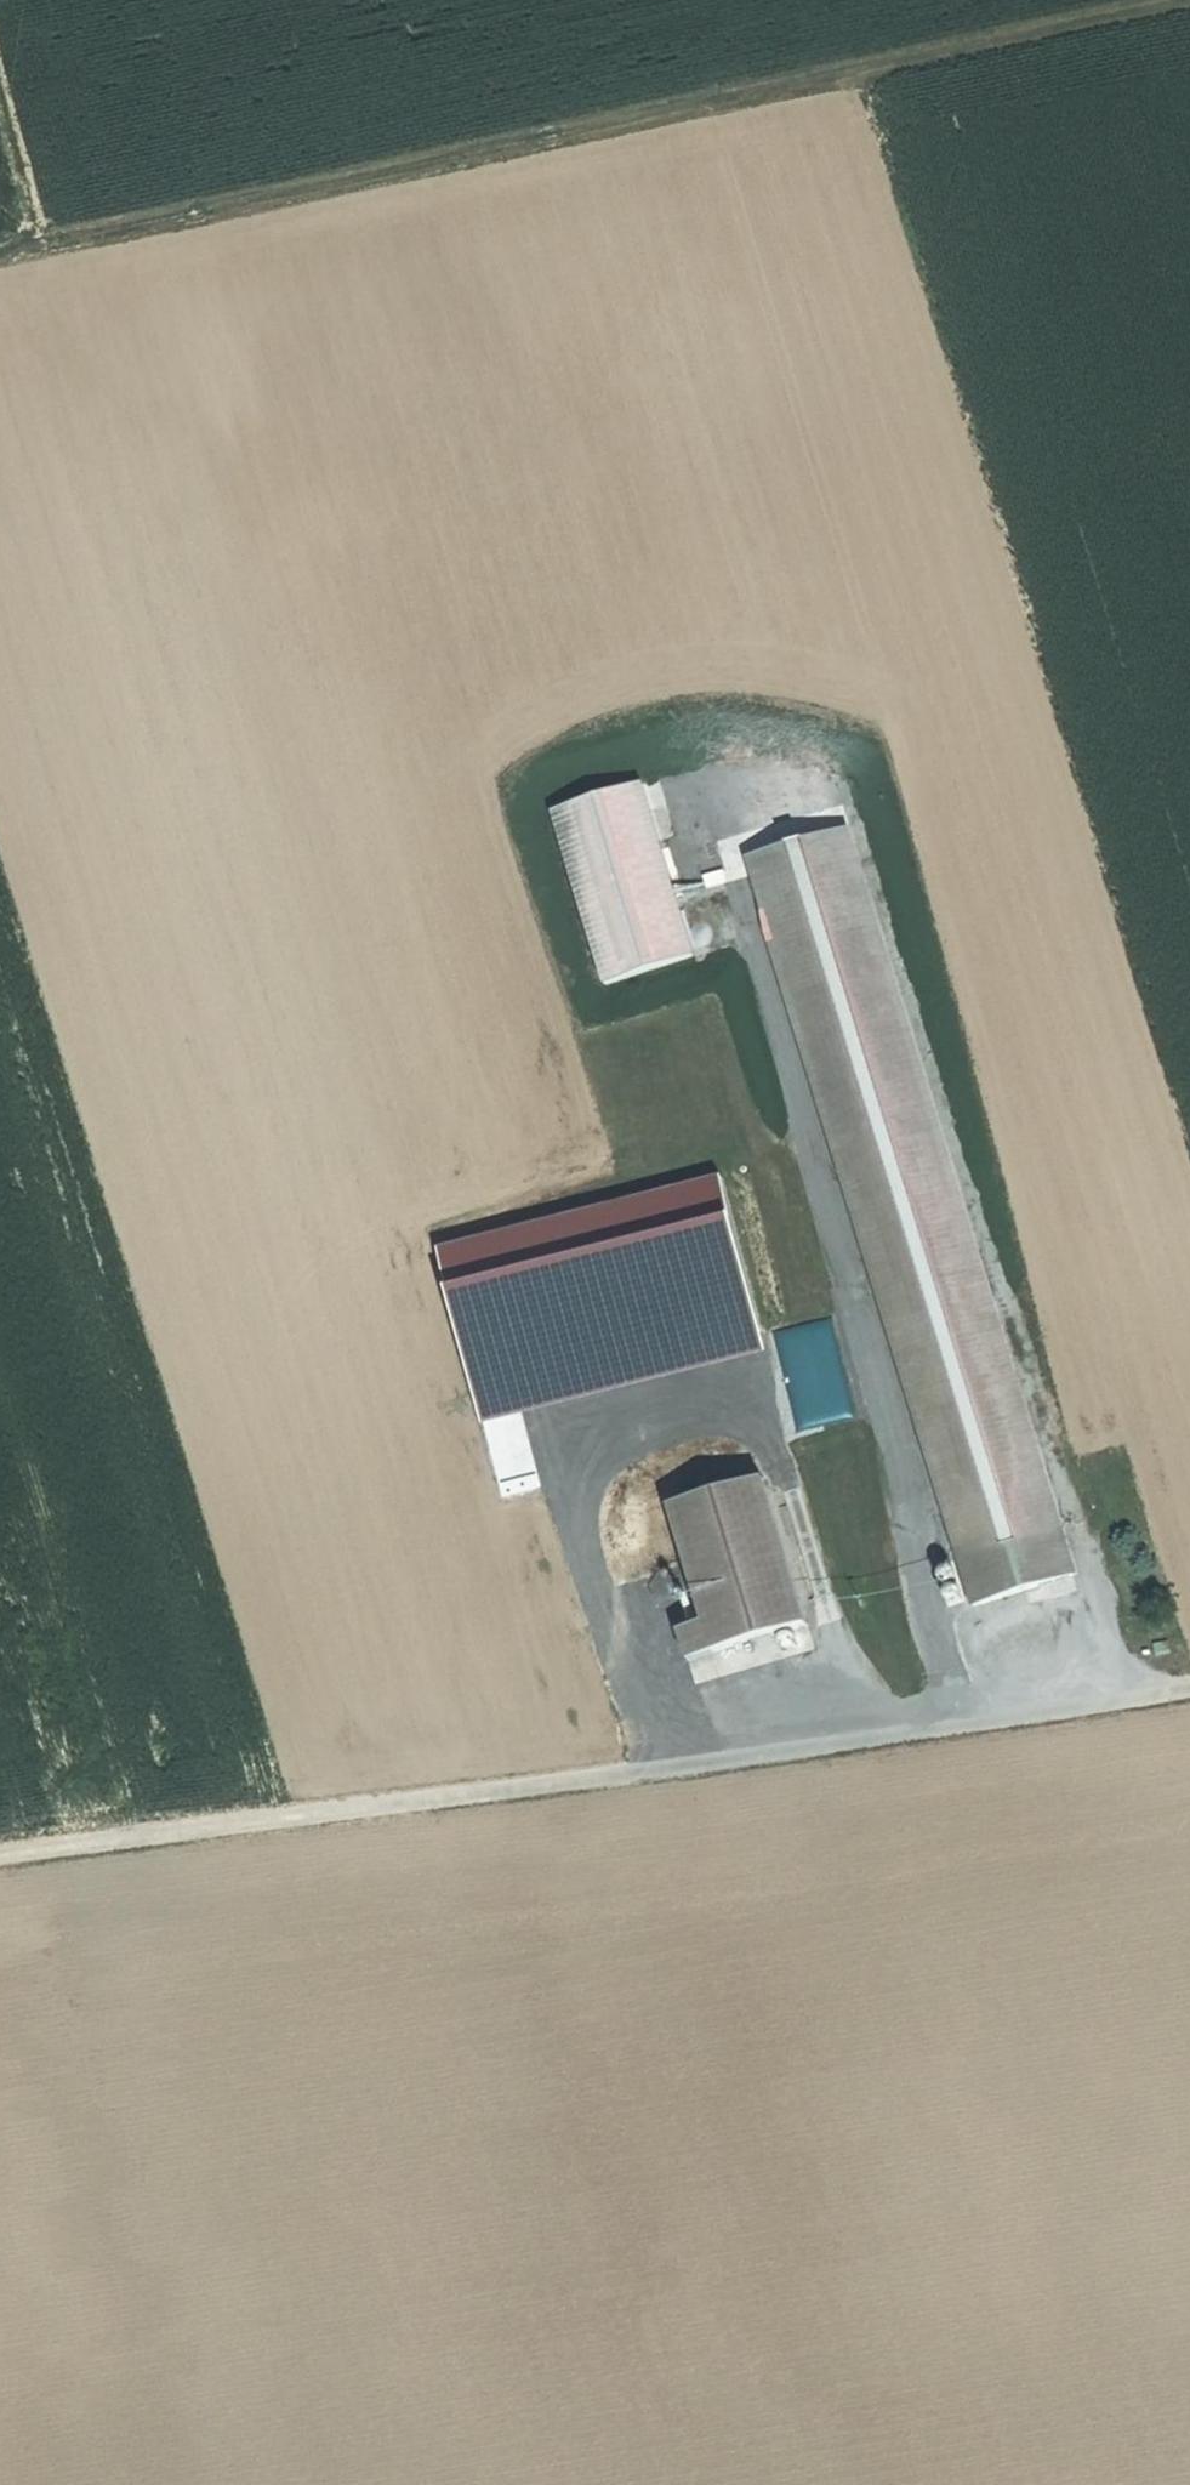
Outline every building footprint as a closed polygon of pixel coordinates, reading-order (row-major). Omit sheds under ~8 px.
[(603,986),(691,958),(637,792),(550,820),(603,986)] [(972,1609),(1074,1578),(850,838),(747,869),(972,1609)] [(810,1627),(767,1483),(676,1510),(710,1625),(686,1632),(694,1661),(810,1627)]
